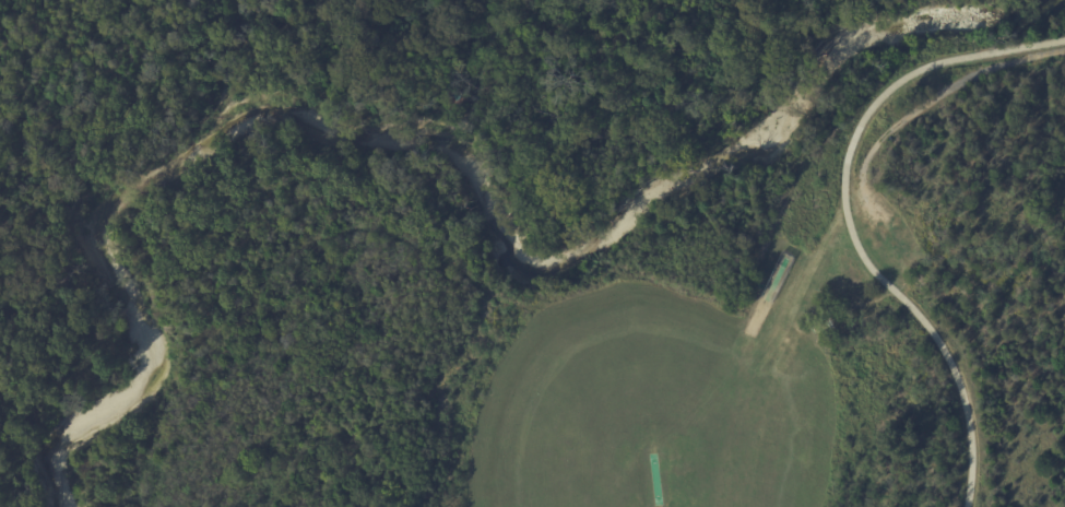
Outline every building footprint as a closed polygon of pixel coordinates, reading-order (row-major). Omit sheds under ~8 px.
[(453,92),(466,98),(458,115),(445,107),(453,92)]
